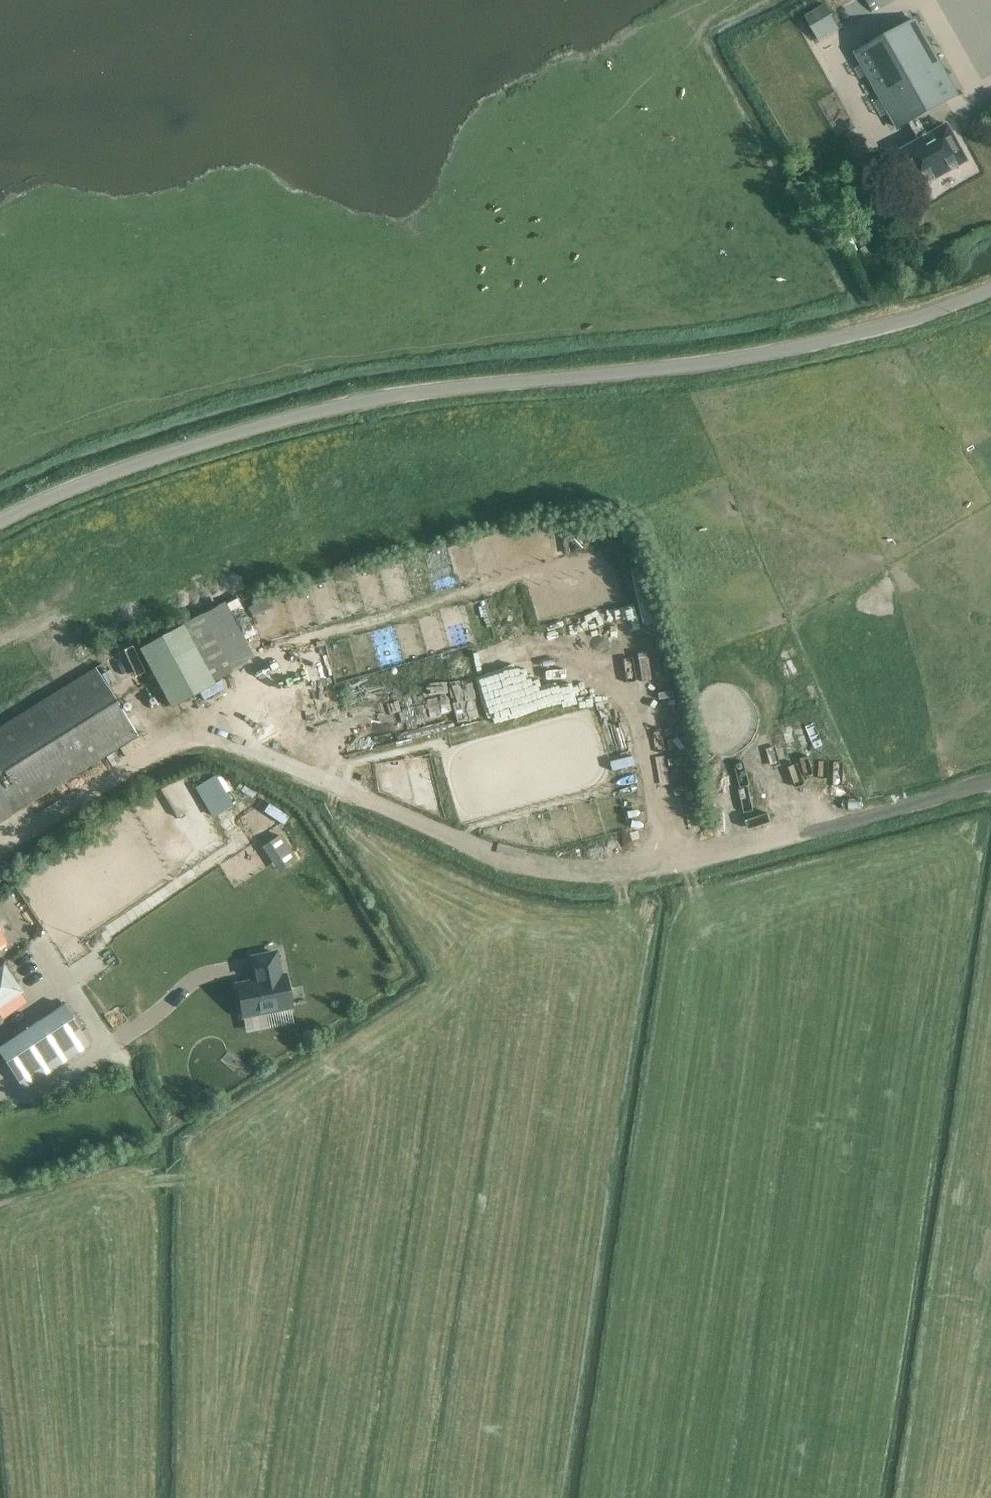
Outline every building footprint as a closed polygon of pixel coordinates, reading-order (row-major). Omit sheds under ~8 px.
[(804,15),(818,40),(839,28),(825,4),(804,15)] [(899,127),(957,93),(916,20),(857,53),(899,127)] [(921,187),(967,161),(949,125),(903,151),(921,187)] [(865,255),(870,252),(866,246),(861,249),(865,255)] [(253,657),(223,602),(136,647),(169,707),(253,657)] [(489,720),(589,696),(584,674),(563,679),(558,658),(569,655),(562,628),(472,650),(489,720)] [(137,734),(96,668),(0,727),(0,821),(137,734)] [(220,774),(198,783),(212,815),(233,805),(220,774)] [(263,843),(279,869),(298,857),(283,832),(263,843)] [(257,981),(237,985),(243,1016),(290,1007),(284,975),(280,976),(275,953),(252,957),(257,981)] [(0,967),(0,1008),(24,993),(6,964),(0,967)] [(63,1005),(0,1048),(0,1054),(24,1090),(90,1045),(63,1005)]
